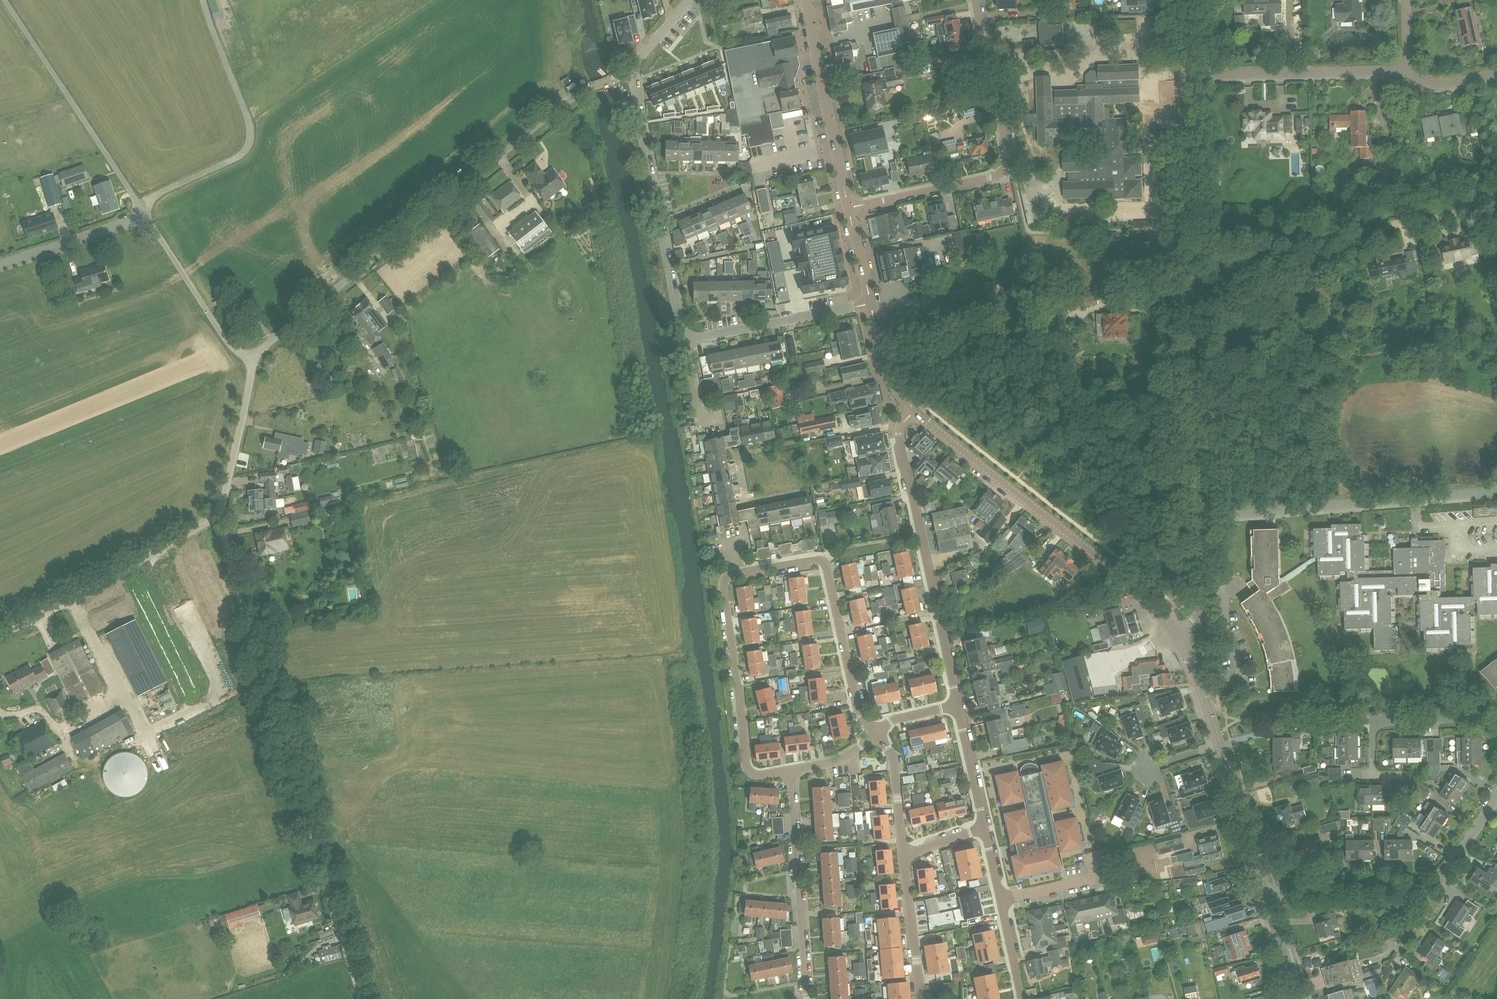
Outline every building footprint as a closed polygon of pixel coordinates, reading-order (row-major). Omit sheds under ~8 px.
[(632,3),(638,1),(642,19),(655,16),(652,0),(631,0),(632,3)] [(772,8),(788,4),(787,0),(766,0),(765,0),(766,7),(771,6),(772,8)] [(903,2),(902,2),(902,0),(828,0),(826,0),(833,34),(848,31),(846,24),(853,23),(851,17),(841,19),(840,14),(891,4),(895,26),(902,25),(908,24),(908,23),(908,22),(903,2)] [(999,9),(1018,8),(1017,0),(998,0),(999,9)] [(1066,12),(1077,11),(1076,0),(1065,0),(1066,12)] [(1129,5),(1141,5),(1141,10),(1152,10),(1152,5),(1153,5),(1153,0),(1129,0),(1129,5)] [(1246,14),(1266,14),(1267,26),(1276,26),(1276,21),(1275,21),(1274,13),(1282,13),(1282,0),(1245,0),(1246,14)] [(1345,22),(1362,21),(1362,4),(1359,4),(1359,0),(1344,0),(1344,4),(1337,5),(1338,22),(1345,22)] [(908,1),(903,2),(908,22),(922,20),(920,13),(912,15),(910,7),(909,6),(908,1)] [(762,14),(760,6),(743,10),(745,18),(746,18),(762,14)] [(1462,31),(1460,31),(1464,47),(1480,44),(1478,34),(1476,35),(1472,18),(1473,17),(1471,9),(1458,12),(1462,31)] [(764,22),(762,14),(746,18),(748,25),(764,22)] [(790,14),(765,19),(769,36),(778,34),(777,29),(792,26),(790,14)] [(637,28),(634,15),(626,17),(626,19),(614,22),(614,24),(613,24),(614,32),(616,32),(619,44),(624,43),(625,44),(632,42),(630,32),(631,32),(630,30),(637,28)] [(925,18),(927,26),(944,22),(943,15),(925,18)] [(1138,20),(1119,21),(1103,21),(1098,22),(1098,35),(1138,34),(1138,20)] [(959,21),(936,26),(939,37),(962,32),(959,21)] [(1063,21),(1039,22),(1040,46),(1064,45),(1063,21)] [(902,25),(902,27),(906,44),(913,43),(909,23),(908,23),(908,24),(902,25)] [(906,44),(902,27),(902,25),(895,26),(896,29),(874,33),(878,57),(880,57),(882,69),(909,64),(907,51),(906,44)] [(964,44),(962,32),(939,37),(941,45),(929,48),(931,57),(951,53),(950,47),(964,44)] [(794,37),(725,51),(725,54),(735,103),(736,108),(736,109),(740,127),(740,128),(741,135),(746,134),(749,148),(750,148),(775,143),(769,115),(760,117),(756,98),(796,89),(793,76),(797,66),(790,64),(789,59),(796,58),(798,58),(797,55),(798,55),(794,37)] [(844,58),(845,64),(854,62),(852,55),(853,54),(853,51),(859,50),(857,43),(851,44),(850,43),(842,44),(843,47),(835,48),(837,59),(844,58)] [(927,60),(925,54),(921,55),(921,56),(910,59),(911,64),(927,60)] [(868,58),(871,72),(878,70),(875,56),(868,58)] [(946,56),(934,59),(916,63),(918,72),(936,68),(949,65),(946,56)] [(718,60),(707,64),(715,82),(725,78),(718,60)] [(707,64),(697,68),(705,86),(715,82),(707,64)] [(1064,172),(1071,171),(1071,182),(1064,182),(1065,198),(1113,197),(1113,198),(1143,197),(1142,180),(1132,180),(1132,176),(1142,176),(1141,157),(1124,157),(1124,153),(1129,153),(1128,119),(1114,120),(1114,114),(1110,115),(1110,111),(1106,107),(1104,107),(1104,103),(1139,102),(1139,88),(1136,88),(1136,80),(1138,80),(1138,65),(1098,66),(1099,70),(1098,71),(1095,71),(1092,72),(1091,73),(1088,76),(1087,77),(1086,80),(1086,83),(1086,84),(1085,84),(1085,85),(1078,85),(1078,90),(1055,91),(1051,92),(1051,76),(1037,77),(1038,114),(1025,114),(1026,126),(1038,126),(1038,144),(1053,143),(1052,136),(1101,134),(1101,158),(1088,159),(1088,154),(1063,154),(1064,172)] [(860,86),(864,86),(864,87),(863,87),(864,91),(865,91),(868,102),(866,102),(867,107),(868,107),(869,109),(874,108),(874,110),(880,109),(879,107),(885,106),(883,98),(884,98),(882,90),(887,89),(887,87),(904,84),(902,75),(896,76),(894,67),(884,69),(884,71),(863,76),(862,74),(854,76),(856,84),(860,83),(860,86)] [(697,68),(687,72),(695,90),(705,86),(697,68)] [(687,72),(677,76),(685,94),(695,90),(687,72)] [(677,76),(667,80),(675,98),(685,94),(677,76)] [(667,80),(657,84),(665,102),(675,98),(667,80)] [(657,84),(647,89),(654,106),(665,102),(657,84)] [(796,89),(756,98),(760,117),(769,115),(800,109),(796,89)] [(722,122),(722,128),(730,128),(730,127),(740,127),(736,109),(732,109),(731,109),(727,110),(726,110),(726,113),(726,116),(726,122),(722,122)] [(100,110),(92,114),(97,124),(105,120),(100,110)] [(1352,115),(1330,116),(1331,131),(1336,131),(1336,128),(1352,127),(1353,147),(1361,147),(1361,159),(1374,158),(1373,146),(1372,146),(1372,135),(1367,136),(1366,111),(1352,112),(1352,115)] [(1254,114),(1245,114),(1245,130),(1254,130),(1254,140),(1271,139),(1271,140),(1286,140),(1285,118),(1272,118),(1272,113),(1263,114),(1263,112),(1254,112),(1254,114)] [(921,113),(901,117),(903,125),(922,121),(921,113)] [(1440,115),(1423,119),(1426,133),(1433,131),(1433,135),(1443,132),(1444,135),(1461,131),(1462,136),(1473,133),(1472,130),(1470,121),(1460,123),(1458,114),(1441,118),(1440,115)] [(853,143),(856,143),(857,148),(854,148),(857,160),(863,158),(866,174),(861,175),(864,189),(882,185),(881,181),(886,180),(884,167),(873,169),(870,157),(886,154),(884,143),(887,142),(884,129),(852,136),(853,143)] [(928,134),(931,147),(941,145),(938,132),(928,134)] [(973,158),(981,156),(981,153),(988,152),(985,138),(968,142),(969,149),(971,148),(973,158)] [(944,143),(946,153),(958,150),(965,149),(963,142),(956,144),(956,140),(944,143)] [(666,142),(666,161),(678,161),(678,142),(666,142)] [(678,142),(678,161),(690,161),(690,142),(678,142)] [(690,142),(690,161),(702,161),(702,142),(690,142)] [(702,142),(702,161),(713,161),(714,142),(702,142)] [(714,142),(713,161),(725,162),(726,142),(714,142)] [(726,142),(725,162),(737,162),(737,143),(726,142)] [(806,151),(816,150),(815,143),(805,144),(806,151)] [(970,149),(963,150),(964,159),(971,158),(970,149)] [(762,150),(762,158),(774,158),(774,151),(762,150)] [(924,154),(925,158),(909,161),(912,175),(935,170),(934,166),(941,165),(938,151),(924,154)] [(1316,174),(1309,174),(1308,163),(1311,163),(1311,157),(1299,157),(1300,189),(1309,188),(1309,181),(1316,181),(1316,174)] [(536,163),(533,165),(524,172),(534,184),(533,185),(545,201),(565,186),(561,181),(561,179),(558,175),(556,174),(553,170),(547,174),(544,174),(536,163)] [(59,174),(63,187),(88,179),(88,177),(87,177),(79,167),(59,174)] [(60,199),(53,175),(41,178),(48,202),(60,199)] [(797,183),(799,196),(816,192),(813,179),(797,183)] [(119,208),(110,181),(94,186),(97,196),(99,195),(101,203),(100,204),(103,214),(119,208)] [(493,195),(505,211),(524,197),(512,181),(493,195)] [(766,188),(756,190),(759,204),(768,202),(769,202),(766,188)] [(816,192),(799,196),(802,208),(802,209),(818,206),(816,192)] [(745,194),(733,199),(741,216),(752,211),(745,194)] [(733,199),(722,203),(730,221),(741,216),(733,199)] [(974,205),(977,221),(1014,214),(1010,200),(1002,201),(1002,199),(974,205)] [(771,212),(769,202),(768,202),(759,204),(761,214),(771,212)] [(722,203),(711,208),(719,226),(730,221),(722,203)] [(927,208),(932,231),(948,227),(949,231),(957,229),(954,215),(946,217),(944,204),(927,208)] [(711,208),(700,213),(708,230),(719,226),(711,208)] [(795,209),(784,212),(786,225),(798,222),(795,209)] [(552,232),(536,211),(508,232),(525,253),(552,232)] [(874,230),(871,231),(873,237),(874,239),(888,236),(889,241),(910,236),(907,226),(903,227),(900,212),(876,218),(878,229),(874,230)] [(57,229),(52,213),(24,223),(29,238),(57,229)] [(700,213),(689,217),(697,235),(708,230),(700,213)] [(678,222),(686,240),(697,235),(689,217),(678,222)] [(751,228),(748,222),(740,225),(742,231),(751,228)] [(806,222),(790,225),(792,232),(808,228),(806,222)] [(921,222),(911,224),(914,240),(925,238),(925,237),(921,222)] [(928,225),(922,226),(925,238),(931,237),(928,225)] [(753,234),(751,228),(742,231),(745,237),(753,234)] [(802,235),(791,237),(793,248),(798,247),(801,258),(797,259),(799,271),(803,270),(806,282),(801,283),(803,294),(814,292),(827,289),(827,290),(839,287),(839,286),(848,284),(847,284),(848,283),(846,273),(845,273),(845,272),(843,272),(841,261),(843,261),(842,260),(843,260),(841,252),(840,251),(839,251),(836,240),(838,240),(838,239),(836,228),(836,229),(835,228),(802,235)] [(680,229),(672,232),(676,247),(687,243),(686,240),(685,241),(680,229)] [(970,251),(970,250),(976,249),(973,234),(967,235),(966,230),(953,233),(958,253),(970,251)] [(729,238),(726,231),(718,235),(721,241),(729,238)] [(491,238),(478,247),(487,258),(499,249),(491,238)] [(731,244),(729,238),(721,241),(723,247),(731,244)] [(1464,259),(1472,257),(1472,256),(1477,255),(1480,251),(1478,243),(1475,240),(1469,242),(1468,240),(1443,245),(1447,262),(1455,260),(1455,262),(1457,263),(1463,262),(1464,260),(1464,259)] [(707,247),(704,241),(696,244),(699,250),(707,247)] [(9,242),(0,243),(0,256),(9,256),(9,242)] [(897,280),(905,278),(929,272),(923,246),(892,253),(892,252),(878,255),(884,283),(897,280)] [(709,253),(707,247),(699,250),(701,256),(709,253)] [(1404,257),(1390,260),(1390,257),(1378,259),(1379,262),(1371,264),(1374,277),(1382,276),(1382,279),(1394,276),(1393,273),(1407,270),(1418,275),(1417,268),(1423,267),(1422,261),(1416,262),(1413,250),(1406,252),(1407,257),(1404,258),(1404,257)] [(94,287),(93,285),(109,280),(104,263),(81,271),(83,277),(75,279),(79,292),(94,287)] [(758,276),(758,274),(753,274),(753,281),(754,281),(754,301),(766,301),(766,299),(771,299),(771,287),(770,288),(770,281),(760,281),(760,276),(758,276)] [(742,301),(754,301),(754,281),(753,281),(742,282),(742,301)] [(694,283),(694,302),(706,302),(706,282),(694,283)] [(718,282),(706,282),(706,302),(718,301),(718,282)] [(730,282),(718,282),(718,301),(730,301),(730,282)] [(742,282),(730,282),(730,301),(742,301),(742,282)] [(1088,295),(1079,296),(1075,297),(1075,299),(1067,300),(1069,312),(1078,310),(1077,308),(1099,304),(1098,296),(1088,298),(1088,295)] [(397,308),(388,298),(386,296),(385,297),(378,302),(388,315),(390,314),(391,313),(397,308)] [(377,310),(368,299),(358,306),(382,336),(383,335),(380,332),(388,325),(377,310)] [(233,317),(240,311),(235,305),(228,311),(233,317)] [(382,336),(358,306),(350,313),(359,324),(355,326),(360,333),(361,332),(366,338),(365,339),(370,345),(376,341),(382,336)] [(697,311),(688,314),(693,327),(702,323),(697,311)] [(1105,324),(1106,337),(1128,337),(1127,315),(1098,315),(1099,325),(1105,324)] [(836,340),(837,342),(831,343),(832,349),(857,343),(854,331),(837,335),(839,340),(836,340)] [(794,338),(785,340),(789,357),(798,356),(794,338)] [(771,362),(783,360),(784,367),(789,366),(787,356),(782,357),(779,341),(767,344),(771,362)] [(384,369),(395,362),(384,343),(373,350),(384,369)] [(842,354),(843,360),(860,356),(857,343),(832,349),(834,355),(840,354),(840,355),(842,354)] [(767,344),(756,346),(759,365),(771,362),(767,344)] [(756,346),(744,348),(748,367),(759,365),(756,346)] [(744,348),(732,351),(736,369),(748,367),(744,348)] [(735,373),(735,370),(736,369),(732,351),(721,353),(724,372),(725,372),(726,375),(735,373)] [(713,377),(712,374),(724,372),(721,353),(708,355),(708,356),(700,358),(704,379),(713,377)] [(805,365),(806,372),(806,373),(818,370),(826,369),(824,361),(805,365)] [(841,369),(843,381),(868,376),(865,364),(841,369)] [(820,380),(818,370),(806,373),(800,375),(802,384),(820,380)] [(731,385),(730,378),(722,380),(723,386),(731,385)] [(882,404),(879,391),(877,383),(866,385),(866,386),(829,394),(831,404),(850,400),(852,410),(872,406),(882,404)] [(721,393),(721,392),(719,385),(703,388),(704,396),(721,393)] [(733,391),(731,385),(723,386),(724,393),(733,391)] [(788,385),(774,386),(776,410),(789,409),(788,385)] [(739,402),(729,404),(730,413),(740,412),(739,402)] [(863,425),(863,428),(882,424),(879,407),(870,408),(871,412),(849,416),(851,427),(863,425)] [(797,415),(801,435),(837,427),(834,416),(807,422),(805,414),(797,415)] [(732,447),(743,445),(738,419),(734,420),(735,427),(728,428),(732,447)] [(754,443),(750,424),(749,419),(742,420),(741,419),(738,419),(743,445),(754,443)] [(771,420),(760,422),(764,441),(775,439),(771,420)] [(760,422),(750,424),(754,443),(764,441),(760,422)] [(908,448),(920,459),(921,460),(926,454),(938,441),(924,429),(919,436),(917,434),(912,440),(913,442),(908,448)] [(855,439),(859,458),(885,453),(884,451),(886,451),(883,434),(872,436),(872,435),(867,436),(855,439)] [(314,439),(302,436),(299,449),(310,452),(311,451),(313,451),(313,452),(323,455),(326,442),(316,440),(315,440),(313,440),(314,439)] [(843,445),(841,436),(826,439),(828,448),(843,445)] [(280,451),(279,453),(287,455),(290,442),(266,437),(264,448),(280,451)] [(721,438),(708,441),(703,441),(703,442),(705,452),(724,449),(721,438)] [(705,452),(708,463),(726,459),(724,449),(705,452)] [(885,453),(859,458),(856,458),(860,477),(891,471),(888,452),(885,453)] [(919,473),(925,466),(932,473),(938,465),(926,454),(921,460),(920,459),(919,460),(919,459),(912,467),(919,473)] [(949,480),(954,484),(965,471),(948,457),(934,474),(946,484),(949,480)] [(361,458),(352,459),(354,469),(363,467),(361,458)] [(708,463),(710,474),(736,468),(736,464),(727,466),(726,459),(708,463)] [(300,463),(289,466),(289,467),(287,467),(279,468),(279,474),(288,473),(290,473),(291,480),(296,479),(295,469),(301,467),(300,463)] [(710,474),(712,484),(730,481),(729,474),(737,473),(736,468),(710,474)] [(249,491),(250,501),(275,499),(274,489),(275,489),(275,481),(277,481),(277,472),(261,473),(262,482),(266,482),(266,489),(249,491)] [(916,481),(917,488),(925,479),(921,475),(916,481)] [(925,479),(917,488),(922,492),(928,485),(926,482),(928,479),(927,478),(925,479)] [(841,482),(842,490),(860,487),(858,479),(841,482)] [(869,484),(862,485),(865,499),(872,497),(872,498),(892,494),(891,492),(893,491),(892,487),(890,486),(889,480),(869,484)] [(712,484),(714,495),(741,489),(740,485),(731,487),(730,481),(712,484)] [(380,482),(371,485),(372,490),(382,488),(380,482)] [(714,495),(716,506),(735,502),(733,496),(742,494),(741,489),(714,495)] [(1001,502),(1002,501),(988,490),(972,511),(988,524),(980,535),(989,542),(1006,520),(1005,519),(1006,518),(1003,503),(1001,502)] [(312,503),(314,509),(335,505),(332,495),(320,498),(320,502),(312,503)] [(809,497),(798,500),(802,518),(813,516),(809,497)] [(276,508),(275,499),(250,501),(251,511),(257,510),(258,514),(264,513),(264,509),(268,508),(268,509),(276,508)] [(798,500),(788,502),(791,521),(802,518),(798,500)] [(309,501),(294,505),(293,505),(294,506),(283,508),(284,515),(295,512),(295,513),(311,509),(309,501)] [(873,514),(869,515),(872,534),(884,532),(898,529),(894,507),(893,507),(892,501),(872,506),(873,514)] [(716,506),(718,516),(737,512),(735,502),(716,506)] [(788,502),(777,504),(781,523),(791,521),(788,502)] [(777,504),(767,506),(770,525),(781,523),(777,504)] [(767,506),(756,508),(760,527),(770,525),(767,506)] [(745,510),(749,529),(760,527),(756,508),(745,510)] [(973,547),(968,523),(964,508),(933,515),(941,554),(973,547)] [(843,522),(843,519),(841,510),(825,512),(827,525),(843,522)] [(309,511),(290,515),(293,527),(312,524),(309,511)] [(718,516),(720,527),(725,526),(739,523),(737,512),(718,516)] [(1011,531),(1018,536),(1013,543),(1020,548),(1017,552),(1015,550),(1008,555),(1011,560),(1022,551),(1022,552),(1028,544),(1025,541),(1036,527),(1022,516),(1014,527),(1011,531)] [(1315,529),(1315,558),(1316,562),(1318,562),(1318,569),(1319,569),(1319,576),(1341,576),(1341,572),(1347,572),(1347,582),(1340,582),(1341,612),(1345,612),(1346,629),(1374,629),(1375,650),(1397,650),(1397,628),(1393,628),(1392,595),(1388,595),(1388,589),(1398,589),(1399,596),(1414,595),(1414,592),(1427,591),(1428,601),(1421,601),(1421,631),(1425,631),(1425,649),(1455,648),(1454,645),(1472,644),(1472,615),(1468,615),(1468,608),(1478,608),(1478,616),(1496,615),(1496,564),(1491,564),(1491,567),(1473,568),(1474,597),(1439,598),(1439,591),(1446,591),(1445,540),(1419,541),(1419,548),(1394,549),(1394,571),(1366,572),(1365,535),(1362,535),(1362,524),(1333,525),(1332,528),(1315,529)] [(261,555),(275,552),(289,549),(284,528),(271,531),(256,534),(261,555)] [(1255,594),(1242,604),(1246,610),(1249,608),(1253,612),(1255,617),(1252,619),(1257,627),(1259,633),(1262,631),(1265,638),(1267,642),(1263,643),(1266,652),(1268,658),(1271,657),(1274,664),(1274,668),(1270,669),(1272,678),(1272,687),(1275,687),(1275,692),(1297,691),(1299,691),(1299,683),(1298,675),(1296,660),(1292,644),(1287,630),(1280,615),(1273,602),(1272,601),(1291,588),(1286,581),(1315,562),(1316,562),(1315,558),(1313,558),(1284,578),(1281,578),(1280,530),(1278,530),(1266,530),(1256,530),(1257,536),(1253,536),(1253,558),(1257,558),(1257,569),(1253,569),(1254,580),(1251,582),(1251,588),(1255,594)] [(704,534),(706,540),(717,538),(716,531),(704,534)] [(1009,534),(1006,531),(1001,537),(1004,539),(1009,534)] [(974,555),(980,561),(986,554),(982,550),(974,555)] [(1063,575),(1070,580),(1078,569),(1072,564),(1072,563),(1057,550),(1040,572),(1050,580),(1056,572),(1062,576),(1063,575)] [(1011,561),(1006,564),(1010,569),(1015,566),(1017,569),(1029,562),(1022,552),(1022,551),(1011,560),(1011,561)] [(907,552),(894,555),(896,567),(910,564),(907,552)] [(1001,566),(1008,561),(1006,558),(1005,559),(1004,558),(998,562),(1001,566)] [(855,563),(842,566),(844,578),(858,575),(855,563)] [(870,566),(863,568),(864,574),(876,571),(875,564),(869,565),(870,566)] [(896,567),(890,568),(891,574),(897,572),(899,579),(912,576),(910,564),(896,567)] [(969,581),(966,570),(952,573),(954,584),(969,581)] [(858,575),(844,578),(847,590),(860,587),(858,575)] [(803,578),(790,579),(791,591),(804,590),(803,578)] [(888,583),(890,590),(900,587),(898,580),(888,583)] [(764,590),(758,591),(759,598),(766,597),(766,596),(771,595),(772,595),(770,585),(763,586),(764,590)] [(947,588),(950,598),(959,595),(956,586),(947,588)] [(750,587),(736,589),(738,601),(751,599),(750,587)] [(915,588),(902,590),(904,602),(917,600),(915,588)] [(804,590),(791,591),(791,595),(792,603),(806,602),(804,590)] [(895,594),(883,597),(884,599),(885,606),(897,604),(896,598),(895,594)] [(751,599),(738,601),(740,613),(753,611),(752,604),(767,602),(772,601),(771,595),(766,596),(766,597),(759,598),(752,599),(751,599)] [(863,599),(850,602),(852,614),(866,611),(863,599)] [(876,602),(870,603),(872,610),(879,608),(885,607),(885,606),(884,599),(880,600),(876,601),(876,602)] [(917,600),(904,602),(907,614),(920,612),(917,600)] [(897,604),(885,606),(885,607),(886,612),(898,610),(897,604)] [(1090,610),(1092,617),(1104,613),(1102,607),(1090,610)] [(1120,608),(1106,612),(1108,620),(1122,616),(1120,608)] [(809,611),(796,613),(797,625),(811,623),(809,611)] [(866,611),(852,614),(855,626),(868,623),(866,611)] [(921,617),(924,623),(932,620),(930,614),(921,617)] [(1106,624),(1098,626),(1102,641),(1110,638),(1113,647),(1119,645),(1130,642),(1128,635),(1130,634),(1125,618),(1124,615),(1122,616),(1108,620),(1109,623),(1106,624)] [(1030,621),(1033,634),(1046,631),(1043,618),(1030,621)] [(136,619),(106,634),(129,679),(137,697),(167,682),(158,664),(136,619)] [(755,619),(742,621),(744,633),(757,631),(756,625),(755,619)] [(811,623),(797,625),(798,631),(799,636),(812,635),(811,623)] [(922,624),(909,626),(912,638),(925,635),(922,624)] [(757,631),(744,633),(746,645),(759,643),(757,631)] [(871,634),(857,637),(860,649),(873,646),(871,634)] [(925,635),(912,638),(914,650),(927,647),(925,635)] [(978,639),(965,642),(967,655),(986,650),(994,648),(993,645),(986,646),(984,638),(978,639)] [(78,639),(50,654),(76,705),(104,691),(78,639)] [(898,641),(893,642),(895,649),(900,648),(900,647),(906,645),(905,639),(898,641)] [(816,644),(803,646),(804,658),(818,656),(816,644)] [(873,646),(860,649),(863,661),(876,658),(873,646)] [(969,660),(966,661),(967,668),(970,667),(992,663),(990,655),(995,654),(994,648),(986,650),(967,655),(969,660)] [(761,651),(747,653),(749,665),(762,663),(761,651)] [(1008,666),(1014,664),(1012,655),(995,659),(997,669),(1001,668),(1008,666)] [(818,656),(804,658),(805,670),(819,669),(818,656)] [(926,656),(916,658),(917,664),(924,663),(928,662),(926,656)] [(1063,662),(1074,700),(1095,694),(1092,687),(1093,687),(1093,686),(1092,686),(1091,682),(1092,682),(1091,682),(1084,656),(1063,662)] [(1130,695),(1138,694),(1143,693),(1141,679),(1152,678),(1152,674),(1158,673),(1158,675),(1167,674),(1166,665),(1157,666),(1157,664),(1150,665),(1150,660),(1139,661),(1140,665),(1133,665),(1134,676),(1124,677),(1126,690),(1129,689),(1130,695)] [(1481,672),(1496,690),(1496,689),(1496,660),(1493,662),(1481,672)] [(762,663),(749,665),(750,677),(764,675),(762,663)] [(1014,664),(1008,666),(1001,668),(1002,675),(1016,672),(1014,664)] [(880,665),(866,669),(867,676),(875,674),(881,673),(882,672),(880,666),(880,665)] [(47,676),(42,666),(33,671),(29,666),(7,678),(15,693),(30,685),(30,686),(47,676)] [(1067,689),(1063,673),(1052,676),(1056,692),(1067,689)] [(1171,674),(1167,674),(1158,675),(1158,673),(1152,674),(1152,678),(1153,678),(1155,690),(1168,688),(1168,686),(1173,685),(1171,674)] [(933,675),(920,678),(924,693),(936,691),(933,675)] [(974,682),(977,695),(1005,688),(1006,688),(1005,683),(999,684),(997,677),(974,682)] [(809,686),(799,687),(799,689),(800,693),(805,692),(806,692),(810,691),(824,690),(823,678),(808,680),(809,686)] [(920,678),(908,680),(912,696),(924,693),(920,678)] [(896,683),(884,686),(888,702),(900,699),(896,683)] [(1044,686),(1047,696),(1056,693),(1054,683),(1044,686)] [(884,686),(872,689),(876,704),(888,702),(884,686)] [(1100,701),(1119,700),(1118,686),(1099,687),(1100,701)] [(770,688),(755,692),(759,703),(773,699),(770,688)] [(1001,695),(1007,693),(1006,688),(1005,688),(977,695),(980,707),(995,704),(999,703),(997,696),(1001,695)] [(824,690),(810,691),(810,692),(811,703),(826,702),(824,690)] [(45,699),(54,717),(69,709),(62,691),(45,699)] [(1060,693),(1050,696),(1052,704),(1062,701),(1060,693)] [(1149,695),(1154,709),(1160,707),(1163,716),(1171,714),(1170,712),(1184,708),(1182,702),(1183,701),(1181,694),(1165,699),(1163,693),(1149,695)] [(123,707),(134,701),(131,695),(120,701),(123,707)] [(773,699),(759,703),(762,715),(776,711),(773,699)] [(1136,738),(1143,736),(1138,720),(1145,718),(1141,704),(1128,708),(1130,715),(1121,718),(1124,726),(1125,725),(1130,738),(1135,737),(1136,738)] [(1014,712),(1009,712),(1011,719),(1027,715),(1025,709),(1014,712)] [(117,713),(86,730),(83,727),(64,738),(77,761),(95,751),(97,753),(130,735),(117,713)] [(843,714),(828,717),(831,728),(846,725),(843,714)] [(1100,714),(1096,720),(1105,726),(1109,720),(1100,714)] [(825,720),(819,722),(820,726),(821,726),(822,730),(827,729),(826,724),(825,720)] [(1001,720),(987,723),(990,735),(1007,732),(1010,731),(1011,731),(1010,726),(1006,726),(1006,727),(1003,727),(1001,720)] [(27,760),(57,745),(45,721),(25,732),(25,731),(15,735),(27,760)] [(1170,736),(1172,743),(1175,742),(1175,744),(1181,742),(1181,740),(1193,737),(1191,731),(1193,730),(1190,723),(1174,728),(1172,721),(1159,725),(1163,738),(1170,736)] [(944,724),(932,727),(934,740),(946,737),(944,724)] [(846,725),(831,728),(833,740),(848,737),(846,725)] [(1096,734),(1091,744),(1096,747),(1095,748),(1097,749),(1097,751),(1103,754),(1104,752),(1117,759),(1119,753),(1121,754),(1124,748),(1122,747),(1123,746),(1117,743),(1109,739),(1113,732),(1103,725),(1096,734)] [(932,727),(920,729),(923,742),(934,740),(932,727)] [(1340,734),(1340,747),(1359,747),(1359,733),(1342,734),(1342,727),(1329,728),(1329,734),(1340,734)] [(920,729),(908,732),(912,750),(924,748),(923,742),(920,729)] [(1007,732),(990,735),(993,748),(1007,745),(1008,753),(1027,749),(1025,738),(1013,740),(1010,731),(1007,732)] [(808,735),(796,737),(798,751),(810,750),(808,735)] [(796,737),(783,738),(785,753),(798,751),(796,737)] [(1293,738),(1291,738),(1274,739),(1275,752),(1293,752),(1293,738)] [(1427,751),(1434,751),(1434,738),(1426,739),(1427,751)] [(1434,751),(1442,751),(1441,738),(1434,738),(1434,751)] [(1457,752),(1464,752),(1482,751),(1482,738),(1464,738),(1457,738),(1457,752)] [(1394,758),(1408,757),(1408,739),(1394,739),(1394,758)] [(1421,739),(1408,739),(1408,757),(1421,757),(1421,739)] [(761,745),(755,746),(756,761),(768,759),(767,744),(766,740),(760,740),(761,745)] [(777,743),(767,744),(768,759),(780,758),(779,743),(777,743)] [(1359,760),(1359,747),(1340,747),(1340,759),(1338,760),(1338,766),(1347,766),(1347,760),(1359,760)] [(1483,765),(1482,751),(1464,752),(1464,758),(1458,758),(1458,765),(1464,765),(1483,765)] [(1288,770),(1296,770),(1297,770),(1298,769),(1298,765),(1297,765),(1297,764),(1293,764),(1293,752),(1275,752),(1275,765),(1276,772),(1288,772),(1288,770)] [(30,792),(73,768),(65,753),(43,765),(38,756),(17,767),(30,792)] [(1016,879),(1061,869),(1056,847),(1059,847),(1060,853),(1082,848),(1075,818),(1054,822),(1051,811),(1073,806),(1063,761),(1040,766),(1042,772),(1039,773),(1037,766),(1035,765),(1034,764),(1030,763),(1028,763),(1026,764),(1024,765),(1022,767),(1021,768),(1020,770),(1021,777),(1018,777),(1017,771),(995,776),(1002,806),(1023,801),(1025,809),(1003,814),(1010,845),(1015,844),(1017,855),(1011,857),(1016,879)] [(1107,763),(1090,761),(1088,776),(1091,783),(1100,780),(1103,791),(1106,790),(1106,792),(1113,790),(1112,788),(1124,784),(1122,779),(1124,778),(1122,770),(1111,774),(1110,770),(1106,769),(1107,763)] [(914,765),(907,766),(908,774),(916,772),(914,765)] [(1304,774),(1317,770),(1315,765),(1302,768),(1304,774)] [(946,778),(956,776),(955,768),(944,770),(946,778)] [(1178,786),(1182,798),(1195,794),(1193,788),(1208,783),(1207,782),(1209,781),(1207,775),(1205,775),(1204,770),(1192,773),(1191,772),(1185,774),(1185,776),(1183,776),(1185,784),(1178,786)] [(1318,773),(1302,778),(1304,784),(1320,779),(1318,773)] [(1455,773),(1448,784),(1463,794),(1471,783),(1455,773)] [(1422,783),(1411,776),(1407,782),(1418,788),(1422,783)] [(69,779),(57,784),(60,792),(72,787),(69,779)] [(883,780),(869,781),(870,794),(885,792),(883,780)] [(1318,780),(1313,782),(1315,788),(1321,786),(1318,780)] [(1404,786),(1415,793),(1418,788),(1407,782),(1404,786)] [(1432,789),(1422,783),(1418,788),(1429,795),(1432,789)] [(1448,784),(1441,795),(1456,805),(1463,794),(1448,784)] [(853,785),(853,795),(854,795),(856,795),(859,795),(866,794),(866,788),(860,789),(860,785),(853,785)] [(1360,805),(1373,805),(1373,786),(1359,786),(1360,805)] [(1392,794),(1386,794),(1386,786),(1373,786),(1373,805),(1386,805),(1386,803),(1392,803),(1392,794)] [(829,787),(813,788),(814,802),(830,801),(829,787)] [(750,788),(749,802),(750,802),(749,808),(755,809),(756,802),(763,803),(764,789),(750,788)] [(1426,800),(1429,795),(1418,788),(1415,793),(1426,800)] [(764,789),(763,803),(771,803),(770,810),(776,810),(776,804),(777,804),(778,790),(764,789)] [(96,792),(92,795),(98,805),(102,803),(96,792)] [(885,792),(870,794),(871,806),(886,804),(885,792)] [(1170,795),(1172,801),(1178,799),(1176,793),(1170,795)] [(963,799),(953,801),(952,794),(948,795),(950,801),(953,817),(966,814),(963,799)] [(1133,814),(1140,801),(1139,800),(1140,799),(1134,795),(1133,797),(1128,794),(1124,802),(1122,801),(1119,807),(1121,808),(1117,816),(1124,820),(1122,824),(1136,831),(1140,818),(1133,814)] [(1156,802),(1150,803),(1155,819),(1154,819),(1156,827),(1158,826),(1159,829),(1171,825),(1172,829),(1174,834),(1180,832),(1181,832),(1180,826),(1175,813),(1169,815),(1166,807),(1163,798),(1156,800),(1156,802)] [(830,801),(814,802),(815,815),(831,814),(830,801)] [(937,804),(940,820),(953,817),(950,801),(937,804)] [(1184,812),(1190,831),(1207,825),(1205,818),(1220,813),(1217,806),(1215,806),(1214,801),(1205,803),(1205,802),(1198,804),(1199,805),(1194,807),(1195,809),(1184,812)] [(1427,802),(1423,808),(1429,812),(1426,817),(1442,827),(1449,816),(1433,806),(1427,802)] [(1279,815),(1278,815),(1279,820),(1280,819),(1282,827),(1297,823),(1295,819),(1307,816),(1303,804),(1292,807),(1291,803),(1276,808),(1279,815)] [(932,806),(921,808),(924,823),(936,821),(932,806)] [(909,811),(912,825),(924,823),(921,808),(909,811)] [(831,814),(815,815),(816,828),(832,827),(831,814)] [(887,815),(872,816),(873,828),(888,827),(887,815)] [(1401,815),(1397,821),(1408,827),(1411,822),(1401,815)] [(762,817),(761,827),(772,826),(772,823),(771,818),(771,817),(762,817)] [(1426,817),(1419,827),(1435,838),(1442,827),(1426,817)] [(1340,830),(1337,821),(1321,826),(1323,834),(1340,830)] [(1397,821),(1394,825),(1404,832),(1408,827),(1397,821)] [(832,827),(816,828),(817,842),(824,841),(833,841),(832,827)] [(888,827),(873,828),(874,840),(889,839),(888,827)] [(1329,836),(1331,841),(1345,837),(1343,831),(1329,836)] [(1135,845),(1140,834),(1136,832),(1130,843),(1135,845)] [(1174,834),(1154,839),(1159,855),(1185,848),(1180,832),(1174,834)] [(1192,852),(1176,855),(1177,856),(1178,863),(1183,862),(1184,863),(1188,876),(1193,875),(1207,871),(1205,867),(1204,862),(1224,857),(1221,846),(1218,835),(1198,841),(1201,851),(1202,856),(1194,858),(1192,852)] [(1347,860),(1361,860),(1361,841),(1355,841),(1355,835),(1347,835),(1347,860)] [(1320,836),(1292,845),(1296,860),(1311,856),(1313,862),(1327,858),(1320,836)] [(1374,841),(1361,841),(1361,860),(1374,860),(1374,841)] [(1386,859),(1400,859),(1399,841),(1386,841),(1386,859)] [(1413,841),(1399,841),(1400,859),(1413,859),(1413,841)] [(774,849),(766,851),(770,865),(783,861),(780,848),(778,842),(773,843),(774,849)] [(758,847),(752,848),(754,854),(753,854),(756,868),(770,865),(766,851),(759,853),(758,847)] [(833,852),(821,853),(822,867),(837,866),(837,860),(837,853),(839,853),(839,847),(833,848),(833,852)] [(941,852),(944,864),(950,863),(947,849),(941,852)] [(955,853),(958,867),(977,863),(974,849),(955,853)] [(891,850),(876,851),(877,863),(892,862),(891,850)] [(918,869),(919,881),(934,880),(933,868),(936,868),(935,858),(920,860),(921,869),(918,869)] [(892,862),(877,863),(878,875),(893,873),(892,862)] [(977,863),(958,867),(961,880),(980,876),(977,863)] [(837,866),(822,867),(823,880),(838,879),(837,866)] [(1471,880),(1488,892),(1493,884),(1496,886),(1496,871),(1491,867),(1486,874),(1478,868),(1471,880)] [(1209,883),(1204,884),(1208,895),(1213,893),(1237,886),(1233,875),(1219,879),(1217,873),(1207,876),(1209,883)] [(1199,886),(1197,878),(1186,880),(1186,888),(1199,886)] [(838,879),(823,880),(824,893),(839,892),(838,879)] [(935,892),(934,880),(919,881),(920,893),(935,892)] [(894,884),(879,886),(880,898),(895,896),(894,884)] [(839,892),(824,893),(825,907),(840,906),(839,892)] [(293,906),(282,910),(286,922),(294,920),(296,926),(319,918),(314,900),(303,904),(299,893),(289,896),(293,906)] [(977,893),(959,897),(961,908),(980,904),(977,893)] [(1114,893),(1102,896),(1107,918),(1114,916),(1116,925),(1127,922),(1123,908),(1118,910),(1114,893)] [(895,896),(880,898),(882,910),(896,908),(895,896)] [(1102,896),(1090,898),(1097,929),(1102,928),(1100,919),(1107,918),(1102,896)] [(925,900),(929,916),(939,913),(936,898),(925,900)] [(1090,898),(1078,901),(1083,923),(1090,921),(1092,930),(1097,929),(1090,898)] [(1244,910),(1241,899),(1231,903),(1230,903),(1229,899),(1228,898),(1211,903),(1214,914),(1226,910),(1227,915),(1231,914),(1233,921),(1245,918),(1243,910),(1244,910)] [(745,915),(744,921),(750,922),(751,915),(758,916),(760,902),(746,900),(744,915),(745,915)] [(1449,921),(1444,927),(1460,938),(1465,930),(1460,927),(1468,914),(1472,917),(1479,907),(1468,900),(1464,905),(1457,901),(1445,918),(1449,921)] [(1066,904),(1073,934),(1078,933),(1077,925),(1083,923),(1078,901),(1066,904)] [(760,902),(758,916),(771,917),(773,903),(760,902)] [(773,903),(771,917),(779,918),(779,925),(784,925),(784,924),(785,918),(787,904),(773,903)] [(260,916),(260,914),(259,913),(264,911),(264,910),(262,904),(257,905),(257,904),(225,914),(229,925),(230,930),(245,925),(243,921),(260,916)] [(870,917),(878,916),(877,904),(869,905),(870,917)] [(980,904),(961,908),(964,919),(983,915),(980,904)] [(1028,912),(1031,924),(1053,919),(1051,912),(1060,910),(1059,905),(1028,912)] [(1132,922),(1140,920),(1138,912),(1130,914),(1132,922)] [(1323,922),(1317,924),(1321,937),(1335,933),(1332,926),(1334,925),(1331,913),(1321,916),(1323,922)] [(1385,917),(1374,937),(1381,941),(1392,920),(1385,917)] [(839,918),(823,919),(823,933),(839,932),(839,918)] [(897,918),(877,920),(879,933),(899,931),(897,918)] [(1031,924),(1033,936),(1064,929),(1063,924),(1054,926),(1053,919),(1031,924)] [(1408,925),(1400,920),(1393,931),(1401,936),(1408,925)] [(1189,936),(1197,934),(1195,925),(1187,927),(1189,936)] [(757,927),(756,938),(762,939),(763,939),(764,928),(757,927)] [(1178,928),(1170,930),(1172,937),(1180,935),(1178,928)] [(1064,930),(1064,929),(1033,936),(1036,948),(1053,944),(1054,950),(1068,947),(1065,936),(1057,938),(1055,932),(1064,930)] [(1091,931),(1093,939),(1099,937),(1097,930),(1091,931)] [(860,931),(848,931),(849,938),(852,937),(853,941),(857,941),(856,939),(860,939),(865,938),(865,936),(865,931),(860,931)] [(899,931),(879,933),(880,947),(900,945),(899,931)] [(973,935),(976,949),(995,945),(993,932),(992,931),(973,935)] [(1212,949),(1212,952),(1218,951),(1228,948),(1251,940),(1249,934),(1247,934),(1246,932),(1239,934),(1238,931),(1224,936),(1227,945),(1223,947),(1222,945),(1212,949)] [(839,932),(823,933),(824,946),(840,945),(839,932)] [(1443,961),(1437,957),(1446,943),(1432,934),(1420,953),(1432,960),(1431,962),(1438,968),(1443,961)] [(1115,940),(1114,941),(1115,946),(1133,943),(1132,936),(1123,938),(1122,935),(1114,937),(1115,940)] [(772,939),(764,940),(764,941),(767,951),(774,950),(772,939)] [(1253,946),(1251,940),(1228,948),(1231,960),(1247,955),(1246,952),(1253,949),(1252,947),(1253,946)] [(925,947),(927,960),(946,958),(944,944),(925,947)] [(995,945),(976,949),(979,962),(998,958),(995,945)] [(338,946),(323,950),(326,961),(341,957),(338,946)] [(900,949),(880,951),(881,964),(901,962),(900,949)] [(1049,951),(1050,956),(1029,961),(1032,977),(1050,974),(1048,967),(1063,964),(1060,949),(1049,951)] [(782,960),(775,961),(778,975),(791,972),(788,958),(787,952),(781,953),(782,960)] [(288,959),(281,953),(277,958),(284,964),(288,959)] [(844,957),(829,958),(830,972),(845,970),(844,957)] [(946,958),(927,960),(929,974),(948,971),(946,958)] [(753,959),(747,960),(749,966),(748,966),(751,980),(765,977),(762,964),(754,965),(753,959)] [(1325,968),(1330,987),(1355,980),(1353,974),(1358,973),(1354,959),(1325,968)] [(775,961),(762,964),(765,977),(778,975),(775,961)] [(901,962),(881,964),(882,978),(902,976),(901,962)] [(1381,964),(1364,970),(1367,977),(1383,972),(1381,964)] [(1245,966),(1239,968),(1235,969),(1240,984),(1243,984),(1254,980),(1255,983),(1262,981),(1261,978),(1262,978),(1257,965),(1246,968),(1245,966)] [(1215,969),(1216,975),(1229,972),(1228,966),(1215,969)] [(1407,967),(1393,988),(1390,993),(1398,998),(1401,993),(1407,997),(1421,976),(1407,967)] [(1441,969),(1437,974),(1449,983),(1453,977),(1441,969)] [(845,970),(830,972),(831,985),(846,984),(845,970)] [(953,973),(954,982),(962,981),(961,972),(953,973)] [(974,979),(977,992),(996,988),(994,975),(974,979)] [(1379,977),(1368,980),(1371,988),(1372,992),(1378,990),(1376,986),(1382,984),(1379,977)] [(908,983),(888,985),(889,998),(909,997),(908,983)] [(939,995),(951,994),(950,983),(938,984),(939,995)] [(846,984),(831,985),(832,998),(847,997),(846,984)] [(978,998),(999,998),(996,988),(977,992),(978,998)] [(1065,991),(1066,998),(1067,998),(1075,996),(1074,989),(1065,991)] [(1353,989),(1327,996),(1328,998),(1356,998),(1353,989)]
